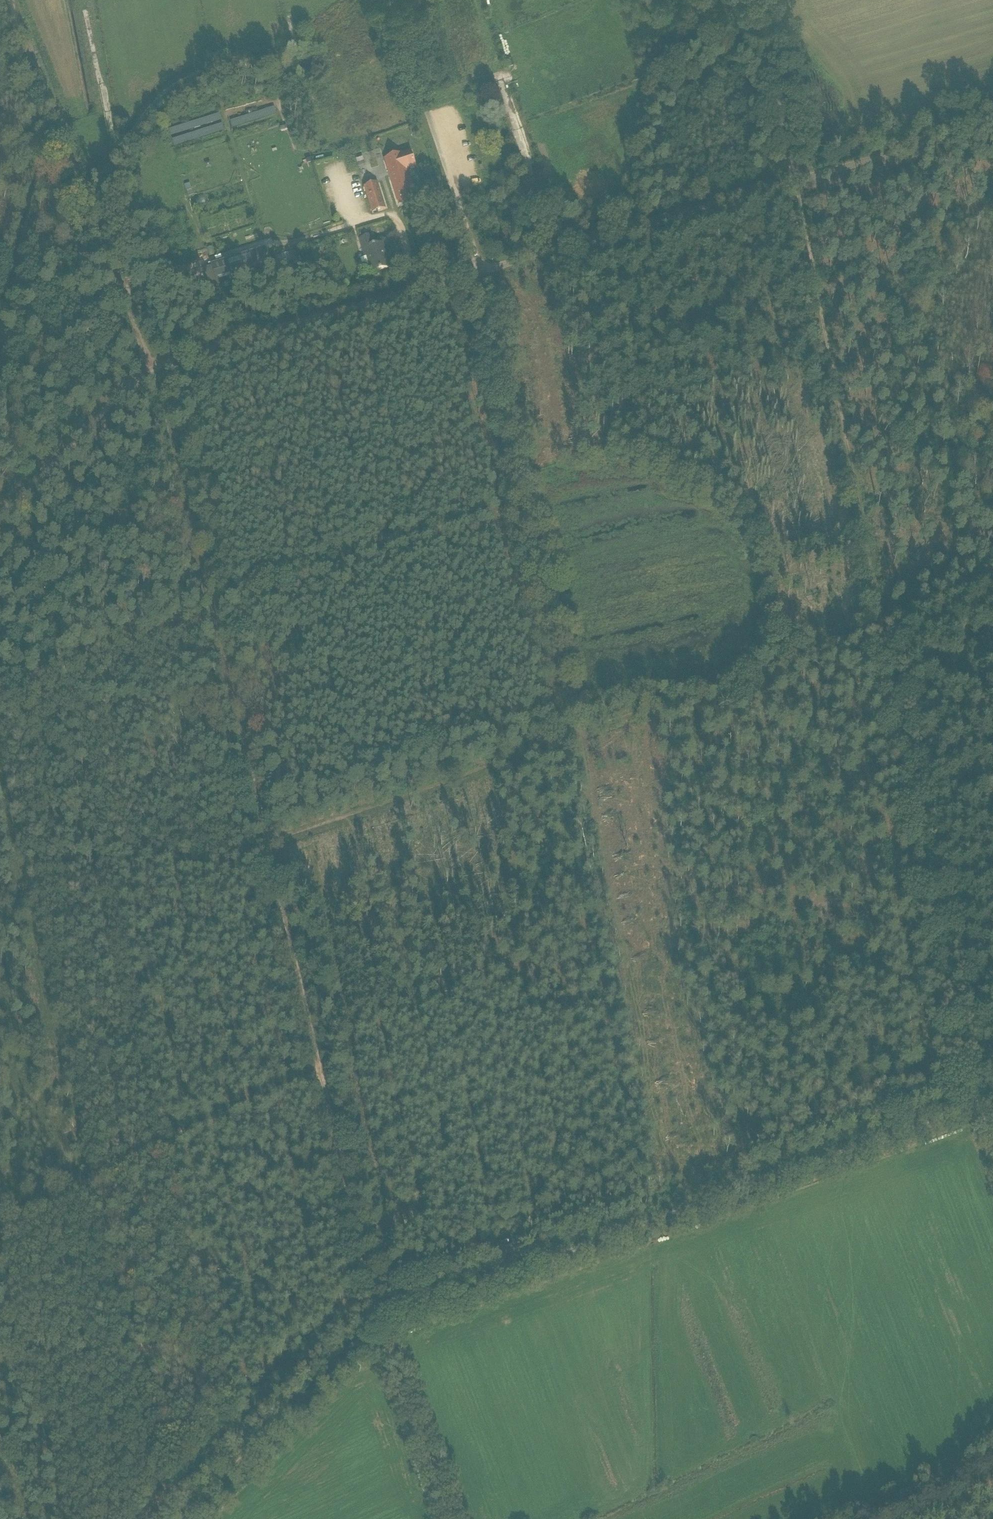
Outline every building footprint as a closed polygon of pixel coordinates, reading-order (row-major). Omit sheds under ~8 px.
[(233,128),(277,113),(274,106),(231,121),(233,128)] [(174,144),(224,131),(220,114),(169,127),(174,144)] [(399,205),(416,199),(407,170),(416,167),(411,151),(385,160),(399,205)] [(377,183),(364,187),(373,213),(386,209),(377,183)] [(367,256),(372,273),(389,268),(382,244),(376,246),(373,236),(360,239),(365,257),(367,256)] [(250,268),(253,278),(272,272),(265,249),(250,254),(252,261),(254,267),(250,268)] [(295,252),(275,258),(280,273),(299,267),(295,252)] [(217,290),(234,284),(229,269),(252,261),(250,254),(210,267),(217,290)] [(252,261),(229,269),(234,284),(253,278),(250,268),(254,267),(252,261)] [(325,265),(318,268),(320,275),(327,273),(325,265)] [(512,1239),(500,1243),(502,1249),(514,1245),(512,1239)]
